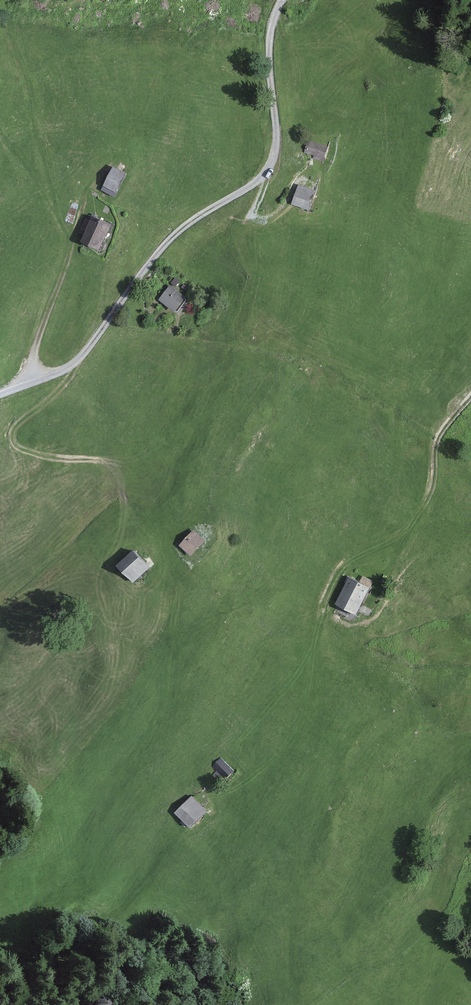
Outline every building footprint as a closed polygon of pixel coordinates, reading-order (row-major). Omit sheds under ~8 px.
[(325,147),(306,140),(301,153),(323,162),(325,147)] [(144,172),(126,165),(118,185),(135,192),(144,172)] [(311,192),(293,185),(286,204),(304,211),(311,192)] [(133,222),(107,214),(99,239),(124,247),(133,222)] [(185,287),(173,303),(185,312),(197,296),(185,287)] [(185,530),(172,543),(183,555),(196,541),(185,530)] [(126,548),(109,564),(127,582),(143,566),(126,548)] [(364,589),(346,580),(332,606),(350,615),(364,589)] [(221,759),(211,767),(224,782),(233,775),(221,759)] [(187,797),(170,812),(185,829),(202,814),(187,797)]
